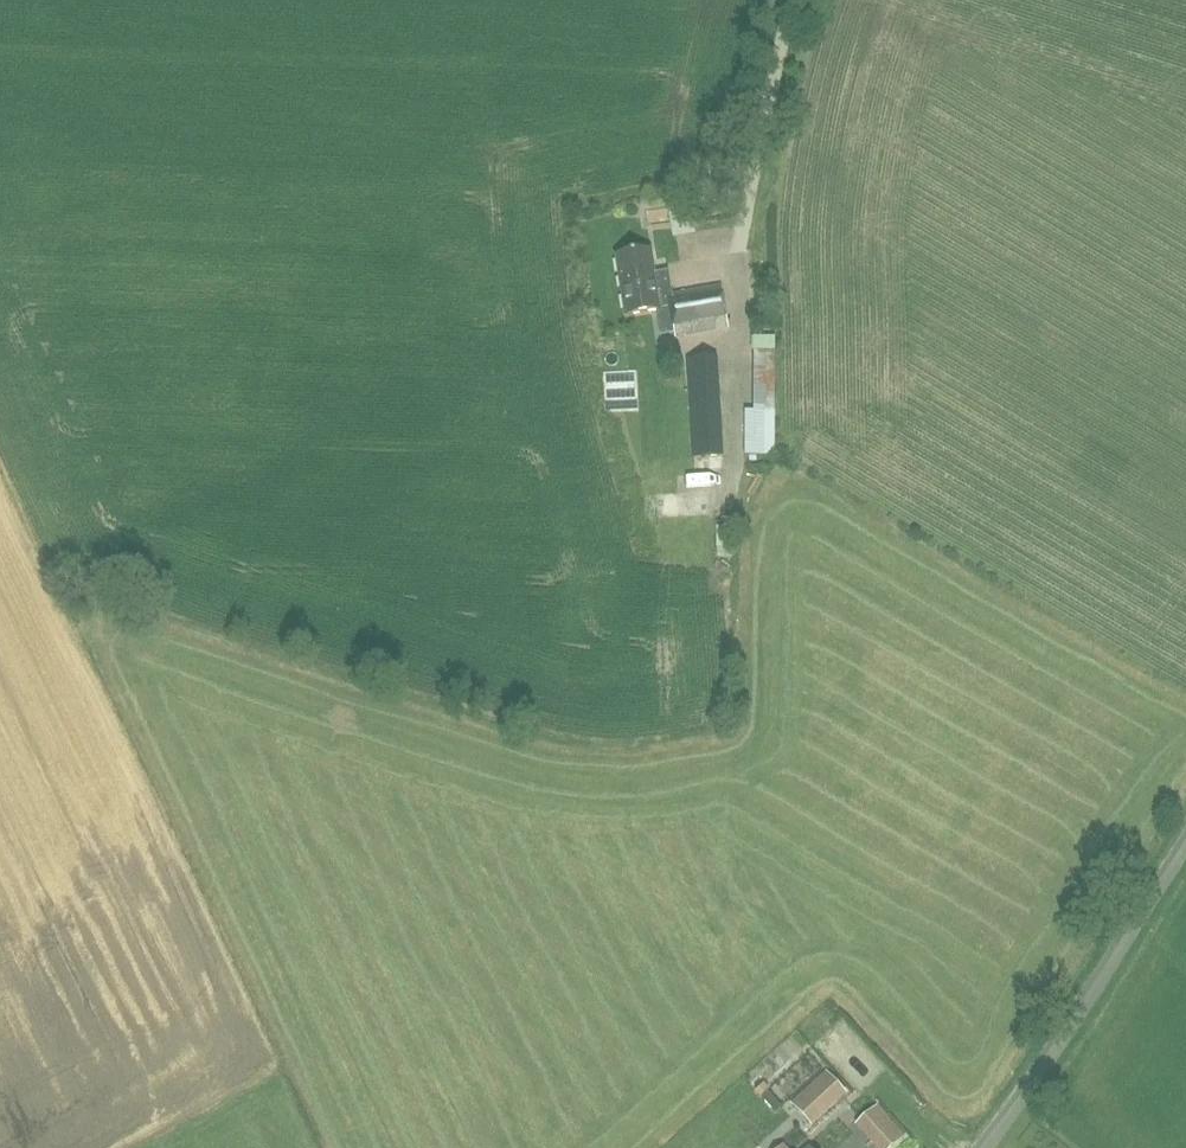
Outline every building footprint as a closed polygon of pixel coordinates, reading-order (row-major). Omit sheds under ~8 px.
[(656,273),(650,249),(616,255),(626,315),(660,309),(670,307),(675,337),(728,328),(722,286),(672,293),(670,269),(656,273)] [(773,454),(775,335),(753,334),(752,408),(744,408),(744,454),(773,454)] [(693,458),(722,456),(717,357),(687,359),(693,458)] [(846,1094),(825,1070),(790,1102),(812,1126),(846,1094)] [(876,1107),(857,1125),(879,1147),(891,1147),(903,1137),(876,1107)]
